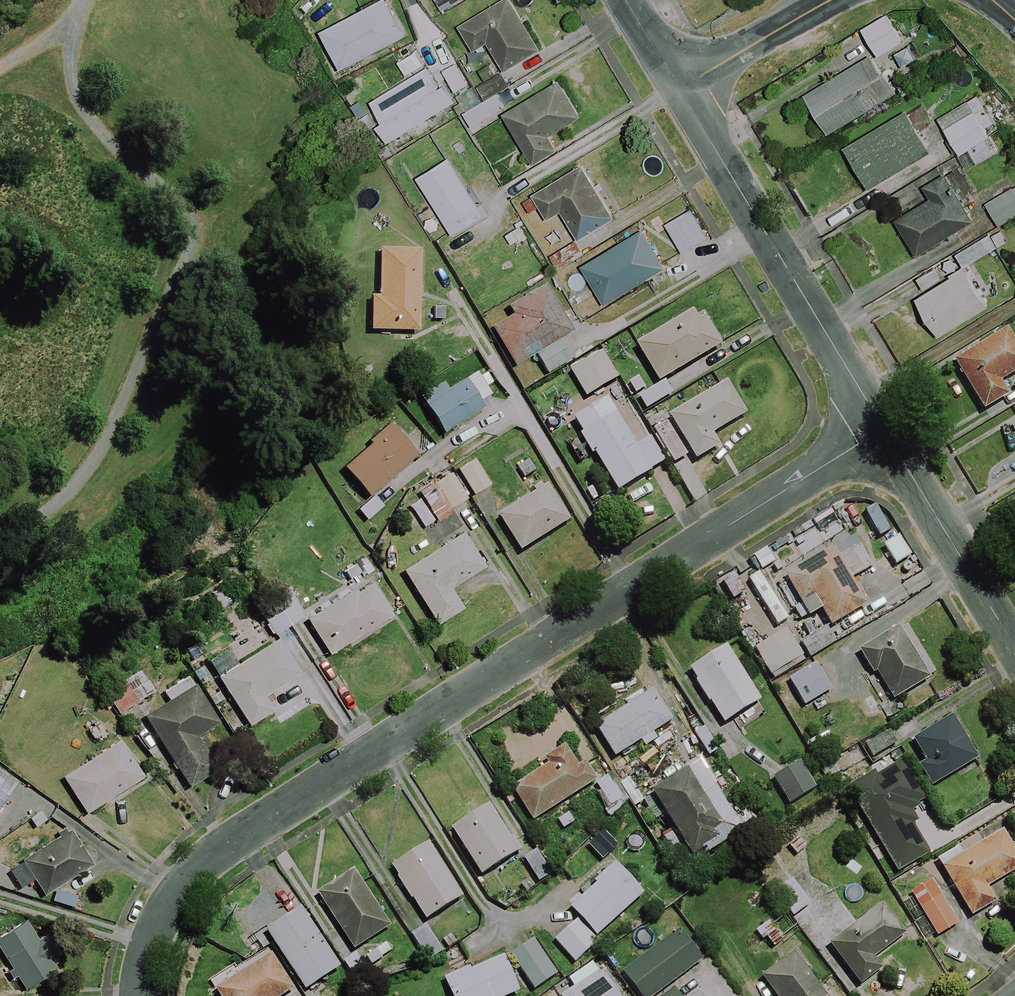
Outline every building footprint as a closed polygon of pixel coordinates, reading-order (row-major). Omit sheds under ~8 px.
[(386,0),(382,0),(322,30),(341,68),(404,37),(386,0)] [(443,11),(460,0),(436,0),(443,11)] [(510,0),(504,0),(459,28),(474,52),(487,44),(504,72),(540,49),(510,0)] [(901,43),(885,15),(860,30),(877,57),(901,43)] [(893,94),(870,56),(804,96),(826,134),(893,94)] [(457,62),(440,73),(453,94),(471,83),(457,62)] [(451,104),(427,66),(370,101),(382,121),(377,125),(388,143),(451,104)] [(581,116),(561,82),(504,115),(533,164),(556,150),(548,136),(581,116)] [(929,153),(905,111),(843,147),(867,189),(929,153)] [(997,152),(973,112),(943,130),(957,154),(966,149),(975,164),(997,152)] [(483,216),(448,159),(417,178),(452,235),(483,216)] [(582,166),(517,204),(526,220),(542,210),(547,219),(561,211),(577,239),(615,217),(599,188),(596,190),(582,166)] [(971,223),(942,175),(921,187),(928,200),(894,219),(916,256),(971,223)] [(1011,189),(985,205),(998,226),(1014,216),(1014,196),(1011,189)] [(707,239),(689,208),(664,222),(682,253),(707,239)] [(664,269),(642,231),(581,266),(603,304),(664,269)] [(995,248),(986,235),(955,254),(963,268),(995,248)] [(583,256),(575,242),(549,256),(557,270),(583,256)] [(417,250),(377,250),(377,295),(369,295),(369,331),(416,332),(417,250)] [(987,307),(965,269),(914,299),(936,337),(987,307)] [(511,367),(531,356),(541,374),(575,355),(565,337),(570,334),(544,287),(484,320),(511,367)] [(721,347),(700,309),(635,347),(657,384),(721,347)] [(1005,331),(951,363),(981,413),(1007,398),(998,384),(1014,374),(1014,347),(1005,331)] [(616,380),(600,353),(569,372),(585,399),(616,380)] [(495,400),(477,372),(446,392),(441,384),(419,399),(441,434),(495,400)] [(671,396),(664,383),(634,400),(641,413),(671,396)] [(744,416),(725,383),(667,418),(694,463),(718,448),(711,437),(744,416)] [(605,401),(573,420),(581,433),(575,437),(589,459),(595,455),(618,493),(663,464),(648,440),(634,448),(605,401)] [(687,455),(665,420),(646,432),(667,467),(687,455)] [(416,455),(390,426),(342,469),(368,498),(416,455)] [(488,486),(472,460),(456,471),(472,496),(488,486)] [(466,501),(451,475),(433,485),(448,511),(466,501)] [(568,523),(544,484),(495,515),(519,554),(568,523)] [(381,509),(372,497),(355,510),(365,522),(381,509)] [(482,569),(461,535),(401,573),(435,627),(460,611),(448,591),(482,569)] [(870,568),(852,537),(783,577),(807,619),(819,611),(829,628),(864,607),(849,581),(870,568)] [(765,550),(751,558),(760,574),(774,566),(765,550)] [(758,573),(745,581),(775,631),(788,623),(758,573)] [(743,596),(733,576),(720,582),(730,602),(743,596)] [(327,657),(389,618),(366,583),(305,622),(327,657)] [(303,618),(287,594),(257,614),(273,638),(303,618)] [(834,644),(824,629),(799,645),(809,660),(834,644)] [(926,681),(895,630),(857,653),(872,678),(876,675),(891,702),(926,681)] [(801,657),(785,631),(754,650),(770,676),(801,657)] [(298,677),(276,642),(247,660),(238,646),(208,665),(247,729),(272,714),(262,698),(298,677)] [(757,703),(724,650),(688,672),(721,725),(757,703)] [(831,690),(816,663),(787,681),(802,707),(831,690)] [(216,725),(187,677),(161,693),(168,703),(144,718),(186,788),(214,771),(193,738),(216,725)] [(138,678),(106,696),(117,717),(150,698),(138,678)] [(668,723),(651,694),(594,727),(613,758),(639,743),(642,748),(654,742),(649,734),(668,723)] [(976,762),(951,718),(911,741),(923,762),(916,766),(929,789),(976,762)] [(894,747),(887,733),(858,748),(866,762),(894,747)] [(141,780),(118,743),(62,778),(85,815),(141,780)] [(511,812),(520,807),(530,824),(595,782),(582,761),(575,765),(563,746),(543,759),(547,766),(500,796),(511,812)] [(916,835),(906,819),(920,811),(916,803),(922,799),(899,759),(846,790),(896,873),(927,854),(916,835)] [(813,789),(797,763),(769,782),(786,807),(813,789)] [(727,833),(689,772),(650,796),(688,857),(727,833)] [(0,773),(0,808),(16,784),(0,773)] [(622,799),(609,777),(595,785),(608,807),(622,799)] [(517,853),(488,806),(450,830),(479,877),(517,853)] [(756,827),(750,815),(733,824),(739,836),(756,827)] [(91,866),(68,831),(20,862),(43,897),(91,866)] [(617,846),(602,832),(587,847),(601,862),(617,846)] [(1000,832),(964,852),(961,848),(937,862),(969,918),(993,904),(984,888),(1014,871),(1014,859),(1000,832)] [(461,898),(427,845),(390,868),(424,922),(461,898)] [(550,875),(535,853),(523,862),(537,883),(550,875)] [(641,894),(614,865),(568,909),(595,938),(641,894)] [(390,927),(353,871),(316,896),(353,952),(390,927)] [(818,917),(792,879),(773,892),(799,930),(818,917)] [(957,925),(931,882),(910,894),(936,938),(957,925)] [(904,936),(882,906),(827,945),(857,988),(880,972),(871,959),(904,936)] [(337,969),(298,910),(264,931),(303,991),(337,969)] [(783,939),(765,922),(755,933),(773,950),(783,939)] [(0,938),(0,954),(9,968),(0,973),(11,991),(20,986),(23,991),(44,978),(54,971),(47,960),(57,953),(45,935),(35,941),(24,923),(0,938)] [(593,946),(573,923),(552,940),(573,964),(593,946)] [(443,953),(424,926),(409,936),(428,963),(443,953)] [(623,974),(639,995),(679,995),(670,984),(700,961),(678,932),(623,974)] [(390,953),(383,944),(364,957),(370,967),(390,953)] [(364,968),(354,954),(340,963),(350,978),(364,968)] [(271,955),(243,971),(237,961),(207,979),(218,995),(284,995),(292,991),(271,955)] [(556,976),(540,955),(518,971),(533,992),(556,976)] [(794,955),(760,980),(772,995),(824,995),(794,955)] [(503,956),(443,980),(449,995),(512,995),(518,993),(503,956)] [(599,973),(564,995),(615,995),(599,973)]
